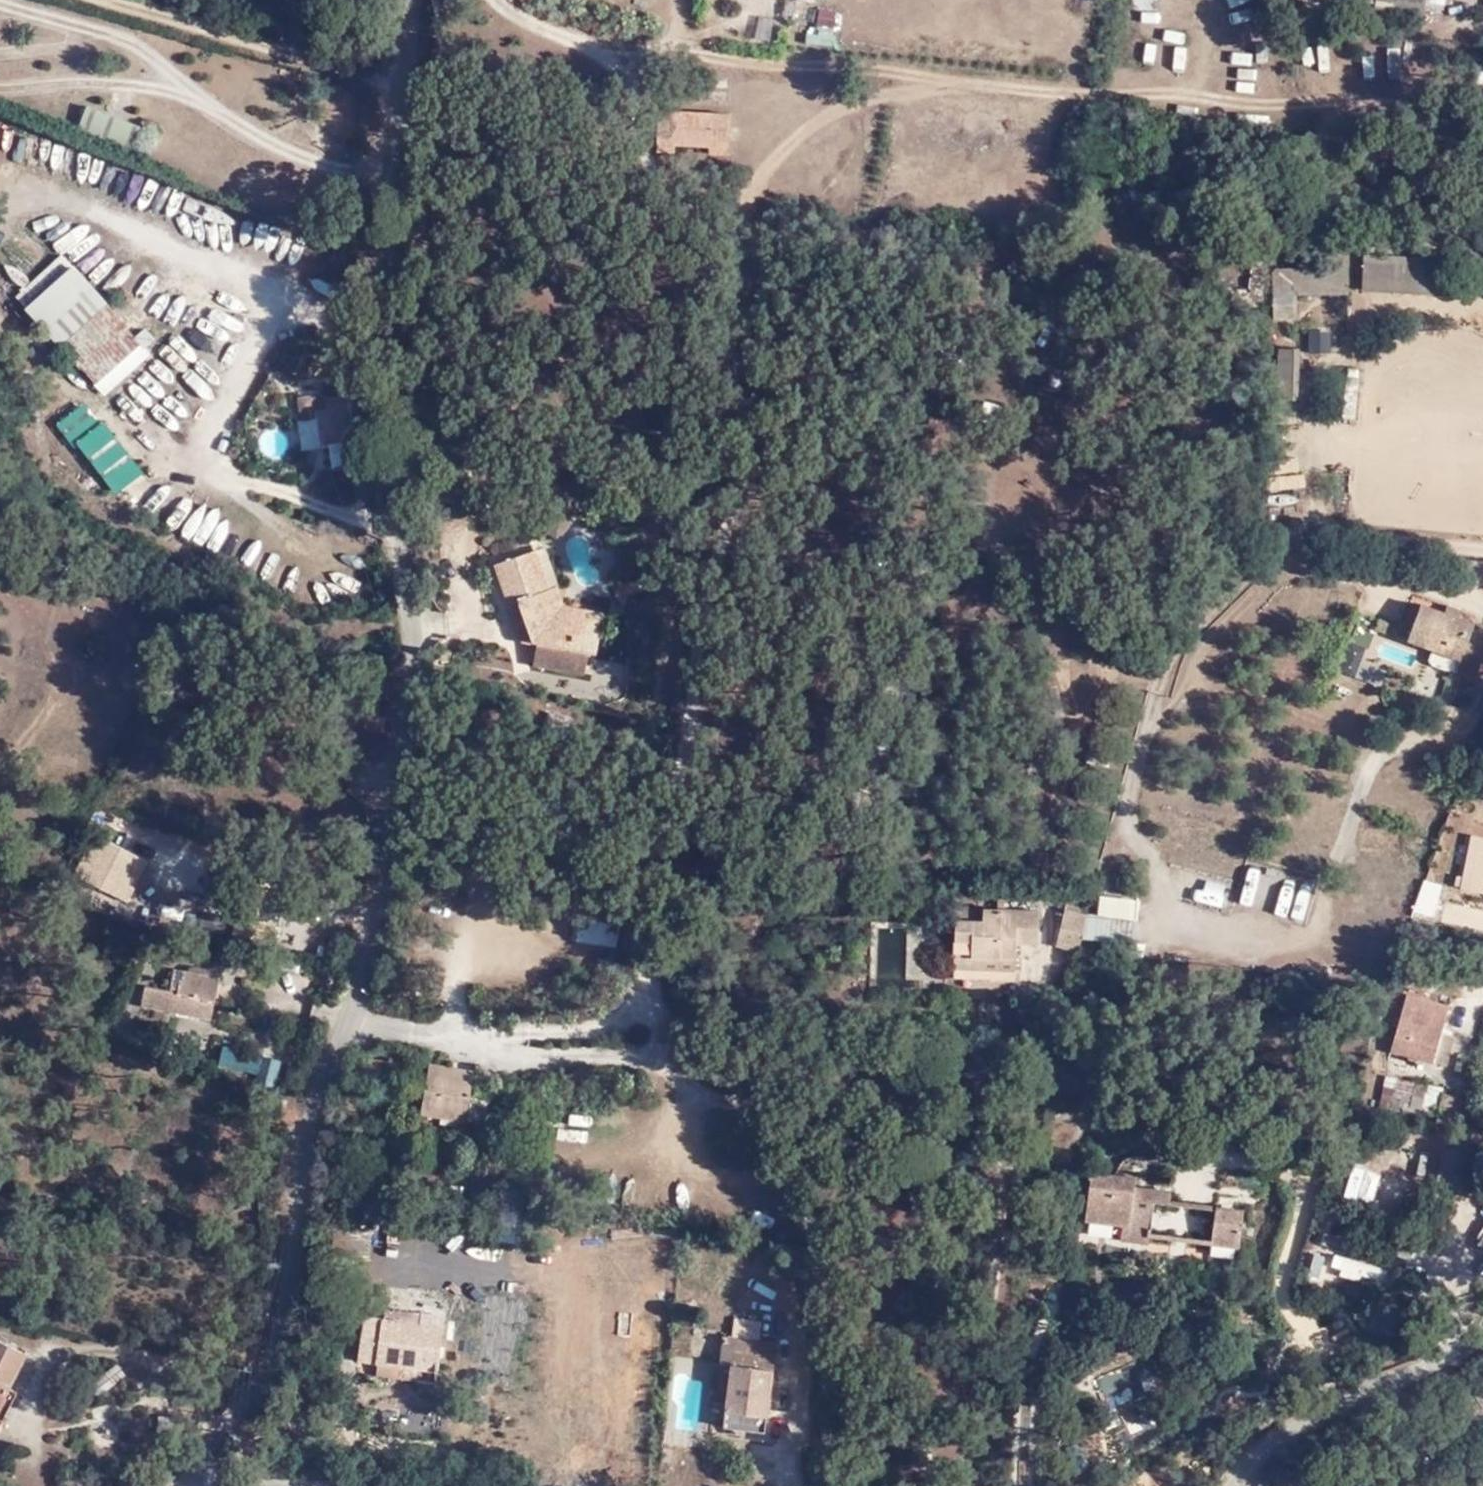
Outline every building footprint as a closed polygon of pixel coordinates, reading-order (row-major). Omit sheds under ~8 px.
[(751,41),(780,43),(780,35),(793,37),(795,17),(803,17),(805,0),(755,0),(751,41)] [(1428,8),(1445,10),(1447,0),(1429,0),(1428,8)] [(806,44),(835,45),(837,9),(819,8),(818,26),(807,25),(806,44)] [(1156,64),(1158,38),(1133,37),(1131,63),(1156,64)] [(1176,49),(1177,72),(1189,71),(1188,48),(1176,49)] [(62,126),(119,147),(128,120),(73,100),(62,126)] [(711,148),(728,149),(729,116),(661,113),(659,145),(676,146),(711,148)] [(676,146),(659,145),(658,153),(676,154),(676,146)] [(728,156),(728,149),(711,148),(710,156),(728,156)] [(1360,252),(1359,289),(1482,294),(1482,257),(1360,252)] [(47,270),(67,267),(60,258),(47,270)] [(1344,266),(1291,265),(1290,294),(1346,293),(1344,266)] [(93,298),(67,267),(47,270),(15,300),(47,338),(93,298)] [(127,339),(93,298),(47,338),(83,379),(127,339)] [(1332,354),(1332,330),(1316,330),(1316,354),(1332,354)] [(1344,370),(1344,422),(1358,422),(1358,370),(1344,370)] [(308,393),(314,393),(313,387),(283,390),(286,418),(303,417),(305,440),(314,440),(308,393)] [(353,387),(314,393),(308,393),(314,440),(317,463),(362,455),(353,387)] [(92,417),(66,435),(114,500),(140,480),(92,417)] [(564,507),(550,496),(542,505),(557,516),(564,507)] [(246,528),(203,503),(186,532),(230,556),(246,528)] [(485,565),(499,603),(509,601),(519,627),(529,630),(528,642),(524,661),(577,672),(579,651),(565,648),(570,618),(540,613),(536,598),(540,596),(537,588),(526,550),(485,565)] [(546,584),(537,588),(540,596),(536,598),(540,613),(570,618),(572,609),(554,606),(546,584)] [(509,601),(499,603),(511,638),(528,642),(529,630),(519,627),(509,601)] [(1403,636),(1477,654),(1482,639),(1464,633),(1468,627),(1453,621),(1440,617),(1413,606),(1403,636)] [(565,648),(579,651),(587,653),(594,614),(572,609),(570,618),(565,648)] [(1440,617),(1453,621),(1456,614),(1443,609),(1440,617)] [(1468,680),(1477,654),(1403,636),(1401,641),(1450,662),(1447,671),(1468,680)] [(1347,673),(1382,684),(1387,667),(1352,655),(1347,673)] [(1482,892),(1482,837),(1468,836),(1464,890),(1482,892)] [(114,896),(138,856),(113,840),(88,880),(114,896)] [(1258,910),(1276,912),(1276,910),(1292,912),(1296,880),(1262,876),(1258,910)] [(596,929),(615,933),(623,889),(584,882),(577,926),(596,929)] [(139,897),(137,910),(163,914),(165,901),(139,897)] [(1085,917),(1087,910),(1063,905),(1061,912),(1085,917)] [(953,909),(953,920),(980,923),(981,911),(953,909)] [(980,923),(953,920),(951,963),(970,964),(970,959),(1013,962),(1015,944),(1034,944),(1035,913),(981,911),(980,923)] [(1075,954),(1077,948),(1085,917),(1061,912),(1052,949),(1075,954)] [(573,945),(592,947),(596,929),(577,926),(573,945)] [(596,929),(592,947),(612,950),(615,933),(596,929)] [(970,964),(951,963),(952,970),(1012,972),(1013,962),(970,959),(970,964)] [(201,971),(199,979),(214,982),(214,974),(201,971)] [(170,972),(166,994),(212,1004),(216,982),(214,982),(199,979),(170,972)] [(212,1004),(166,994),(142,988),(138,1004),(209,1019),(212,1004)] [(1430,1065),(1440,1034),(1447,1009),(1404,995),(1387,1051),(1430,1065)] [(1453,1038),(1440,1034),(1430,1065),(1443,1068),(1453,1038)] [(217,1066),(257,1074),(260,1058),(222,1048),(217,1066)] [(452,1080),(453,1072),(427,1068),(420,1116),(466,1123),(474,1083),(452,1080)] [(475,1076),(453,1072),(452,1080),(474,1083),(475,1076)] [(1482,1204),(1482,1158),(1438,1150),(1427,1193),(1482,1204)] [(1360,1197),(1367,1170),(1353,1166),(1346,1193),(1360,1197)] [(1077,1223),(1122,1228),(1125,1212),(1145,1216),(1147,1203),(1163,1204),(1164,1193),(1125,1189),(1126,1180),(1082,1173),(1077,1223)] [(1204,1247),(1230,1250),(1236,1212),(1208,1209),(1204,1247)] [(1125,1212),(1122,1228),(1142,1231),(1145,1216),(1125,1212)] [(1326,1247),(1356,1250),(1360,1220),(1330,1217),(1326,1247)] [(1321,1252),(1318,1266),(1345,1272),(1348,1258),(1321,1252)] [(383,1314),(383,1324),(438,1332),(439,1322),(383,1314)] [(438,1332),(383,1324),(360,1321),(354,1365),(375,1368),(433,1375),(438,1332)] [(748,1347),(732,1346),(716,1344),(714,1367),(725,1368),(721,1407),(719,1430),(762,1435),(763,1427),(767,1394),(772,1350),(759,1349),(748,1347)] [(8,1410),(16,1395),(7,1389),(22,1357),(0,1346),(0,1406),(8,1410)] [(710,1406),(721,1407),(725,1368),(714,1367),(710,1406)] [(433,1375),(375,1368),(373,1380),(431,1389),(433,1375)] [(763,1427),(779,1428),(781,1395),(767,1394),(763,1427)]
